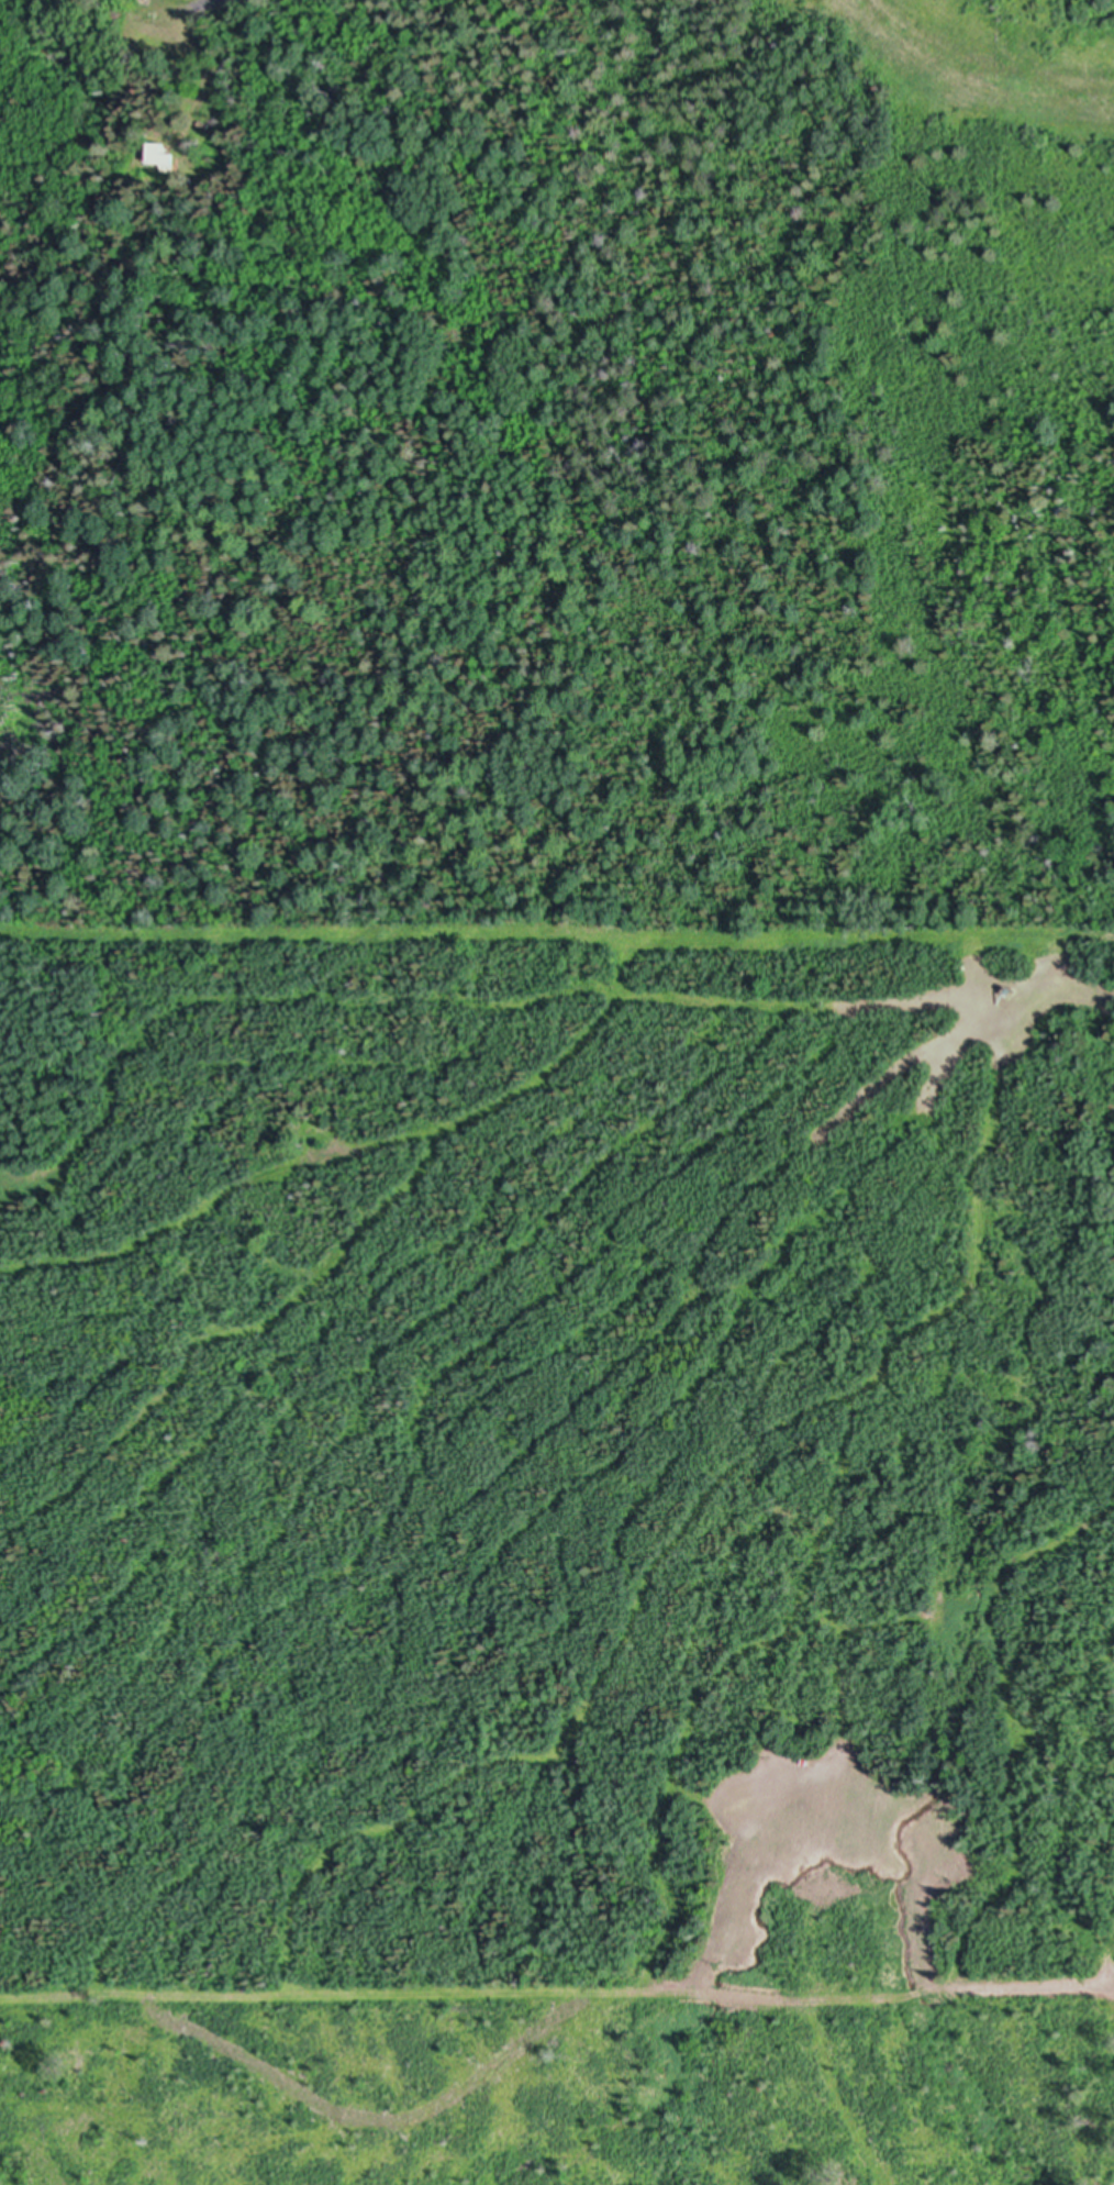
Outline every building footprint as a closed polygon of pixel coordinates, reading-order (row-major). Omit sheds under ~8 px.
[(151,143),(167,143),(167,145),(171,146),(171,152),(177,152),(177,170),(167,170),(167,163),(151,163),(151,143)]
